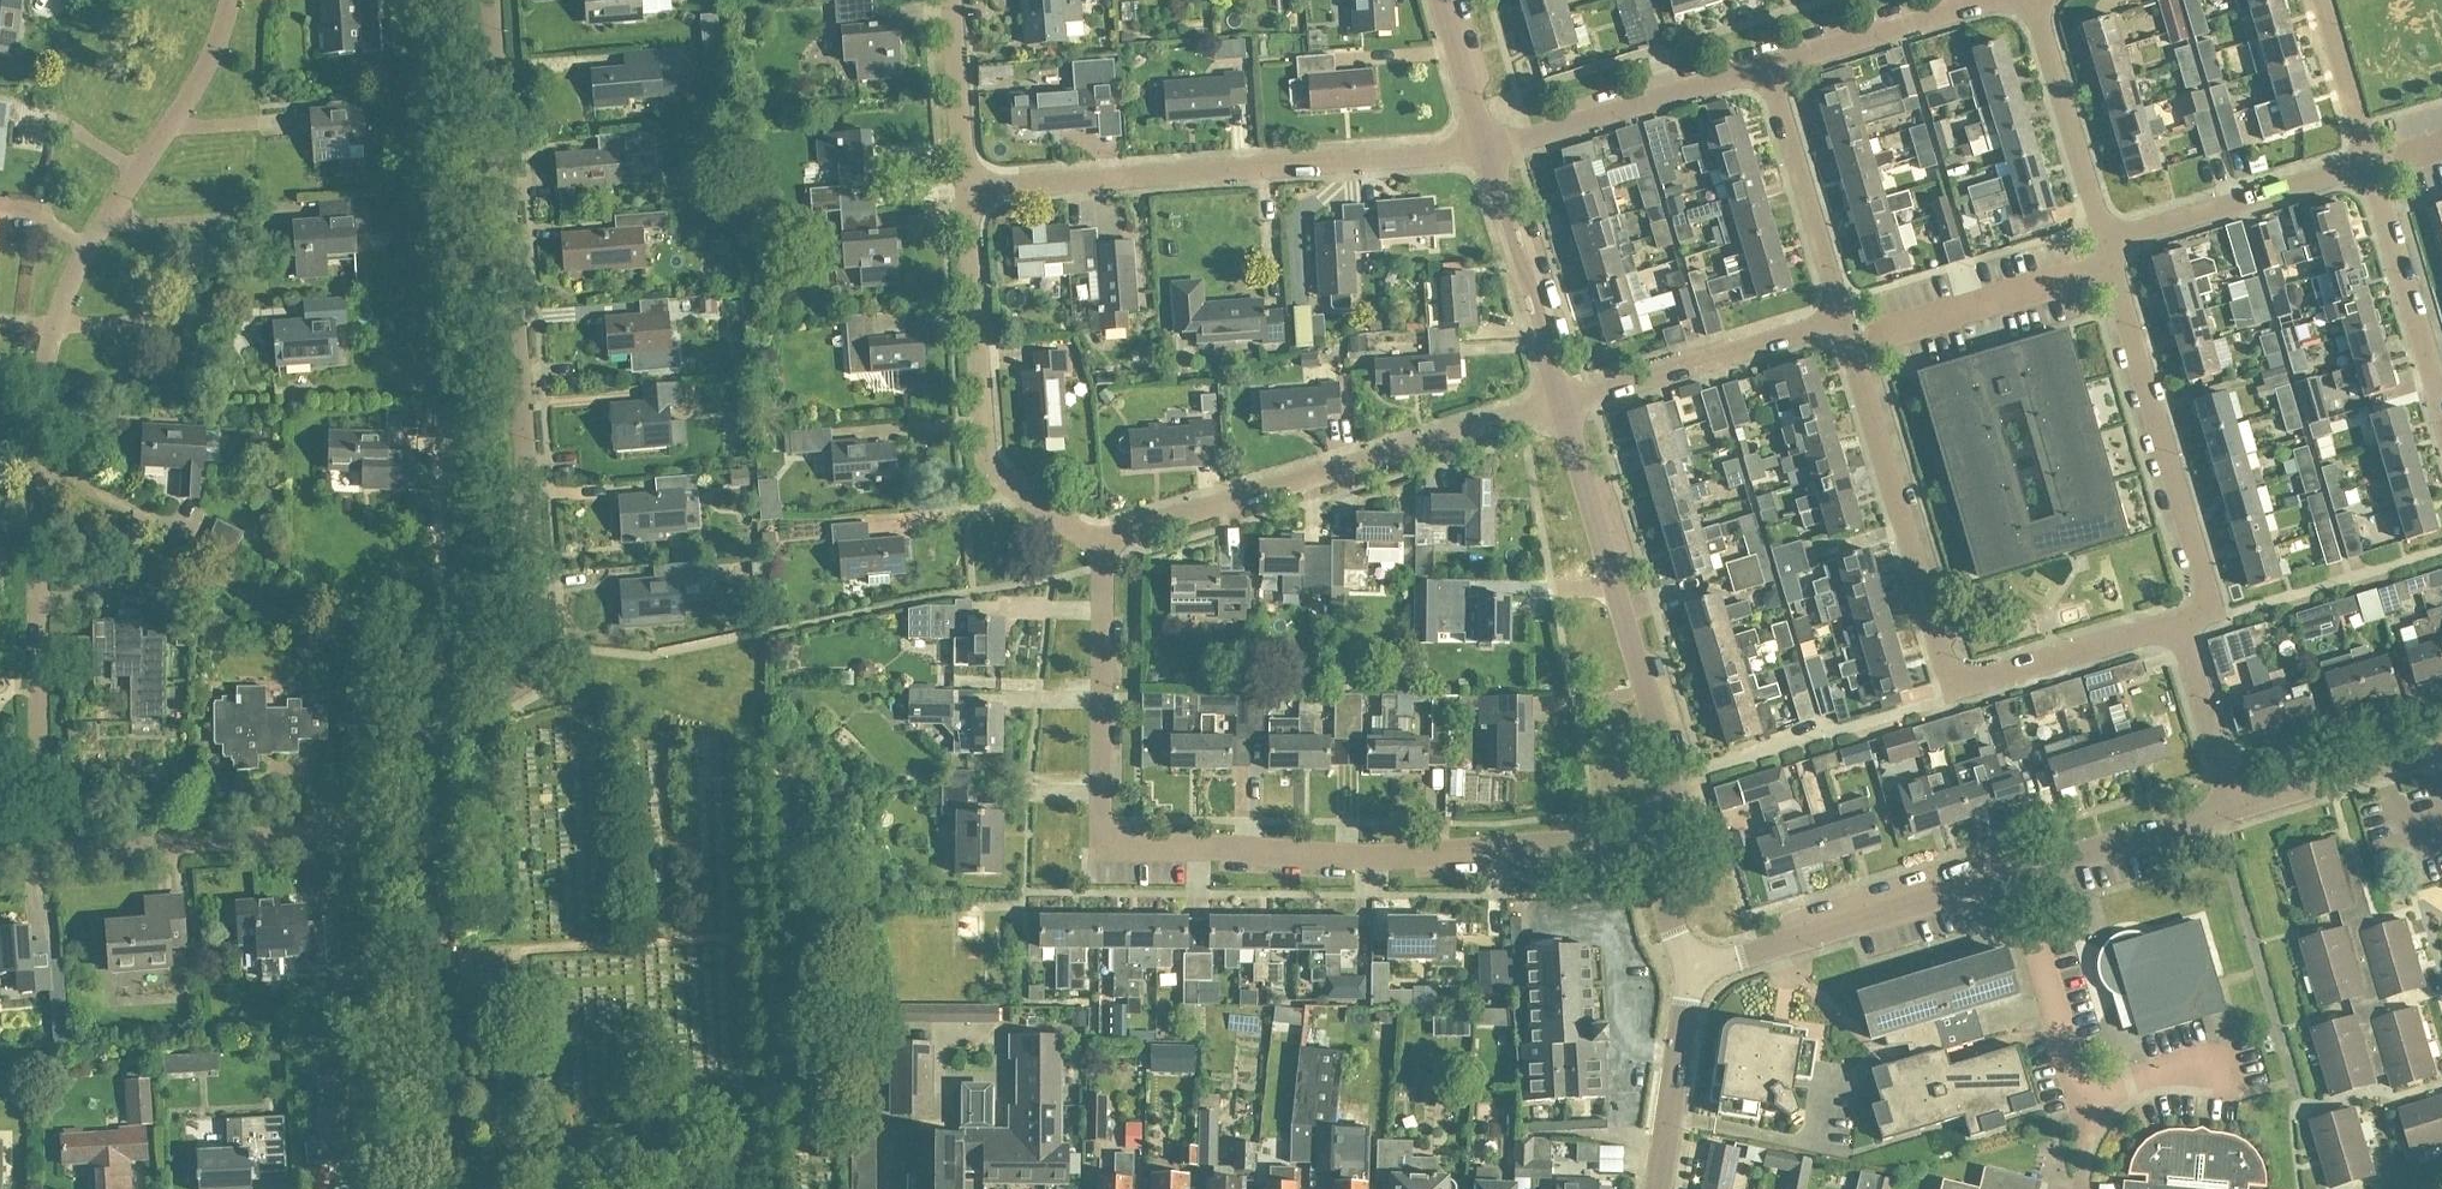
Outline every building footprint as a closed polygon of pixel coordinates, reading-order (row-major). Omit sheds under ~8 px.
[(13,55),(20,0),(0,0),(0,53),(13,55)] [(323,54),(382,50),(379,0),(320,0),(323,54)] [(587,21),(642,17),(642,12),(659,11),(658,0),(585,0),(587,21)] [(876,0),(840,0),(845,61),(856,60),(857,79),(873,78),(901,76),(897,23),(878,24),(876,0)] [(1027,44),(1065,41),(1064,24),(1084,22),(1082,2),(1101,1),(1101,0),(1023,0),(1027,44)] [(1394,31),(1392,0),(1352,0),(1354,33),(1394,31)] [(1529,26),(1569,14),(1565,0),(1521,0),(1529,26)] [(1627,16),(1634,14),(1643,42),(1662,36),(1652,0),(1622,0),(1627,16)] [(1702,0),(1670,0),(1674,15),(1704,6),(1702,0)] [(2173,44),(2190,39),(2178,0),(2159,0),(2173,44)] [(2195,37),(2211,32),(2201,0),(2185,0),(2195,37)] [(2240,11),(2249,9),(2249,10),(2281,0),(2280,0),(2237,0),(2240,11)] [(2249,10),(2258,40),(2246,43),(2246,44),(2290,31),(2281,0),(2249,10)] [(1139,19),(1138,1),(1119,2),(1120,20),(1139,19)] [(1578,44),(1569,14),(1529,26),(1537,56),(1578,44)] [(2109,51),(2122,47),(2113,16),(2082,26),(2091,57),(2093,56),(2094,55),(2109,51)] [(2299,62),(2290,31),(2246,44),(2256,75),(2267,71),(2299,62)] [(2214,53),(2216,52),(2212,39),(2197,43),(2203,63),(2216,60),(2214,53)] [(1266,41),(1255,42),(1256,56),(1267,55),(1266,41)] [(1979,66),(1983,78),(2013,69),(2004,42),(1975,51),(1979,66)] [(1243,59),(1242,43),(1228,43),(1229,59),(1243,59)] [(2196,66),(2197,65),(2191,45),(2175,49),(2181,69),(2195,65),(2196,66)] [(689,47),(624,52),(625,67),(590,70),(593,108),(629,105),(629,99),(662,97),(662,103),(679,102),(677,75),(691,74),(689,47)] [(2131,78),(2122,47),(2109,51),(2094,55),(2093,56),(2091,57),(2100,87),(2131,78)] [(2224,78),(2216,52),(2214,53),(2216,60),(2203,63),(2209,82),(2224,78)] [(1310,111),(1373,106),(1371,72),(1335,75),(1334,55),(1296,58),(1298,82),(1308,82),(1310,111)] [(437,72),(437,58),(419,59),(419,73),(437,72)] [(1923,78),(1920,79),(1925,96),(1938,92),(1954,87),(1970,82),(1966,70),(1966,69),(1949,74),(1944,58),(1929,63),(1933,75),(1923,78)] [(1075,64),(1077,90),(1011,95),(1014,125),(1033,124),(1033,131),(1095,126),(1094,114),(1114,113),(1112,83),(1115,83),(1113,61),(1075,64)] [(2299,62),(2267,71),(2277,101),(2308,92),(2299,62)] [(2195,65),(2181,69),(2187,88),(2202,84),(2197,65),(2196,66),(2195,65)] [(1822,77),(1826,91),(1818,94),(1827,123),(1884,106),(1903,101),(1916,96),(1917,96),(1908,66),(1894,70),(1899,88),(1860,99),(1851,68),(1822,77)] [(1970,82),(1954,87),(1958,101),(1974,96),(1978,110),(1979,110),(2021,97),(2013,69),(1983,78),(1970,82)] [(1165,84),(1167,121),(1230,117),(1229,104),(1244,103),(1242,72),(1226,73),(1227,80),(1165,84)] [(2131,78),(2100,87),(2110,118),(2141,109),(2131,78)] [(2233,114),(2234,114),(2225,84),(2210,88),(2216,109),(2230,104),(2233,114)] [(2204,90),(2189,95),(2176,98),(2184,123),(2173,127),(2175,132),(2197,125),(2193,114),(2210,109),(2204,90)] [(1938,92),(1925,96),(1929,110),(1933,109),(1942,106),(1938,92)] [(2308,92),(2277,101),(2253,108),(2263,140),(2318,123),(2308,92)] [(1916,96),(1903,101),(1906,113),(1920,109),(1916,96)] [(2021,97),(1979,110),(1983,123),(1967,128),(1971,142),(1987,137),(1999,134),(2030,125),(2021,97)] [(2244,146),(2234,114),(2233,114),(2230,104),(2216,109),(2229,150),(2244,146)] [(1864,127),(1888,120),(1884,106),(1827,123),(1835,152),(1868,142),(1864,127)] [(364,158),(363,144),(360,107),(308,112),(312,162),(347,159),(364,158)] [(2110,118),(2119,149),(2150,139),(2167,134),(2162,117),(2145,122),(2141,109),(2110,118)] [(2222,152),(2210,109),(2193,114),(2197,125),(2175,132),(2175,133),(2198,126),(2207,157),(2222,152)] [(1966,126),(1942,130),(1939,115),(1929,117),(1933,136),(1939,134),(1943,157),(1971,151),(1966,126)] [(1712,140),(1684,148),(1680,134),(1650,144),(1659,171),(1672,167),(1683,163),(1695,160),(1712,156),(1748,146),(1739,117),(1708,127),(1712,140)] [(2030,125),(1999,134),(1987,137),(1991,151),(1992,152),(2004,148),(2008,162),(2038,152),(2030,125)] [(1652,176),(1638,126),(1617,132),(1623,152),(1628,151),(1637,180),(1652,176)] [(655,131),(629,134),(599,136),(600,150),(557,153),(560,187),(621,183),(620,167),(634,166),(633,156),(657,154),(655,131)] [(840,211),(875,208),(870,132),(817,136),(819,161),(837,160),(840,211)] [(1987,137),(1971,142),(1974,153),(1975,156),(1991,151),(1987,137)] [(2150,139),(2119,149),(2128,179),(2159,170),(2150,139)] [(1929,140),(1914,145),(1917,157),(1933,152),(1929,140)] [(1593,178),(1589,164),(1600,160),(1593,141),(1561,151),(1567,169),(1556,172),(1565,202),(1611,188),(1607,174),(1593,178)] [(1868,142),(1835,152),(1843,180),(1881,169),(1877,155),(1872,156),(1868,142)] [(1672,167),(1659,171),(1663,186),(1679,181),(1674,168),(1675,168),(1700,160),(1704,173),(1716,170),(1720,168),(1725,184),(1757,174),(1748,146),(1712,156),(1695,160),(1683,163),(1672,167)] [(1933,152),(1917,157),(1921,169),(1937,165),(1933,152)] [(2012,175),(1968,188),(1970,194),(1972,201),(1973,202),(2016,189),(2047,179),(2038,152),(2008,162),(2012,175)] [(1881,169),(1843,180),(1852,208),(1884,198),(1880,183),(1884,182),(1881,169)] [(1681,195),(1666,200),(1675,230),(1677,229),(1691,225),(1718,217),(1765,202),(1757,174),(1725,184),(1730,201),(1687,213),(1681,195)] [(1656,187),(1652,176),(1637,180),(1640,191),(1656,187)] [(2016,189),(1973,202),(1976,214),(1977,215),(1991,211),(2004,207),(2014,237),(2056,224),(2055,222),(2054,223),(2050,209),(2055,207),(2047,179),(2016,189)] [(1682,184),(1663,189),(1666,200),(1681,195),(1686,194),(1682,184)] [(1611,188),(1565,202),(1574,230),(1621,215),(1613,188),(1611,188)] [(1884,198),(1852,208),(1860,236),(1897,225),(1893,213),(1913,208),(1908,191),(1884,198)] [(1936,214),(1952,209),(1949,196),(1933,201),(1936,214)] [(2342,201),(2319,208),(2316,199),(2289,206),(2297,235),(2288,238),(2291,248),(2351,233),(2342,201)] [(1364,204),(1363,204),(1367,252),(1382,251),(1381,238),(1451,233),(1450,211),(1433,212),(1432,200),(1378,204),(1378,208),(1365,209),(1364,204)] [(365,201),(318,204),(320,222),(292,224),(296,278),(323,276),(322,262),(354,259),(352,234),(368,233),(365,201)] [(1972,201),(1963,204),(1967,217),(1976,214),(1973,202),(1972,201)] [(1774,231),(1765,202),(1718,217),(1725,245),(1742,240),(1774,231)] [(1367,252),(1363,204),(1342,206),(1343,223),(1316,225),(1317,241),(1321,295),(1330,295),(1331,307),(1334,309),(1348,308),(1351,306),(1350,293),(1355,293),(1353,253),(1367,252)] [(1666,221),(1664,221),(1660,205),(1647,209),(1651,226),(1654,237),(1669,232),(1666,221)] [(877,232),(875,208),(840,211),(844,267),(860,266),(861,288),(872,287),(872,284),(899,282),(895,230),(877,232)] [(1952,209),(1936,214),(1951,264),(1967,259),(1952,209)] [(563,235),(565,270),(628,265),(628,267),(643,266),(640,229),(667,227),(666,212),(615,216),(616,230),(563,235)] [(1574,230),(1574,231),(1572,235),(1575,245),(1579,247),(1583,259),(1619,247),(1631,244),(1627,231),(1623,232),(1618,217),(1621,216),(1621,215),(1574,230)] [(2239,266),(2253,262),(2242,222),(2226,226),(2237,267),(2239,266)] [(2258,250),(2272,246),(2266,223),(2251,227),(2258,250)] [(1677,229),(1675,230),(1679,242),(1694,237),(1691,225),(1677,229)] [(1897,225),(1860,236),(1869,267),(1874,265),(1877,277),(1911,267),(1907,253),(1901,254),(1897,240),(1901,238),(1897,225)] [(1083,229),(1069,230),(1068,226),(1014,231),(1017,265),(1019,265),(1020,279),(1041,278),(1047,272),(1046,263),(1069,261),(1070,275),(1087,273),(1083,229)] [(1098,243),(1097,235),(1097,228),(1083,229),(1087,273),(1097,272),(1099,300),(1089,301),(1092,332),(1129,328),(1128,309),(1138,309),(1133,255),(1132,240),(1098,243)] [(1742,240),(1746,254),(1725,260),(1729,275),(1782,260),(1774,231),(1742,240)] [(1669,232),(1654,237),(1658,249),(1673,244),(1669,232)] [(2360,264),(2351,233),(2291,248),(2291,249),(2302,246),(2308,263),(2324,258),(2328,273),(2360,264)] [(1633,243),(1631,244),(1619,247),(1583,259),(1591,286),(1624,276),(1637,272),(1632,257),(1637,256),(1633,243)] [(2272,246),(2258,250),(2263,269),(2278,265),(2272,246)] [(2152,257),(2153,259),(2149,262),(2153,274),(2157,275),(2161,288),(2217,271),(2213,260),(2203,257),(2188,261),(2184,248),(2152,257)] [(1656,259),(1637,264),(1642,282),(1661,278),(1656,259)] [(1729,275),(1707,282),(1694,286),(1703,317),(1719,312),(1714,298),(1714,295),(1724,292),(1739,288),(1743,301),(1759,296),(1759,298),(1791,288),(1782,260),(1729,275)] [(2256,273),(2253,262),(2239,266),(2242,277),(2256,273)] [(2360,264),(2328,273),(2337,304),(2369,294),(2364,278),(2368,277),(2365,264),(2360,265),(2360,264)] [(2280,266),(2264,271),(2272,298),(2279,296),(2278,294),(2278,291),(2285,289),(2284,286),(2286,285),(2280,266)] [(1707,282),(1704,270),(1690,274),(1694,286),(1707,282)] [(2218,274),(2217,271),(2161,288),(2171,319),(2202,310),(2198,296),(2212,292),(2208,277),(2218,274)] [(1429,343),(1457,341),(1456,327),(1475,325),(1471,272),(1437,275),(1441,327),(1427,328),(1429,343)] [(1671,294),(1687,289),(1682,272),(1666,277),(1671,294)] [(1591,286),(1592,289),(1588,292),(1591,302),(1596,303),(1600,315),(1651,300),(1646,284),(1628,290),(1624,276),(1591,286)] [(2258,277),(2245,281),(2253,305),(2260,303),(2259,298),(2264,296),(2258,277)] [(1201,281),(1172,282),(1175,330),(1197,329),(1198,341),(1263,337),(1264,342),(1284,341),(1282,310),(1264,311),(1263,300),(1202,304),(1201,281)] [(1687,289),(1671,294),(1672,294),(1675,305),(1676,307),(1680,322),(1695,318),(1687,289)] [(2279,296),(2272,298),(2278,318),(2292,314),(2285,289),(2278,291),(2278,294),(2279,296)] [(1651,300),(1600,315),(1609,344),(1640,334),(1636,319),(1635,317),(1675,305),(1672,294),(1652,300),(1651,300)] [(2369,294),(2337,304),(2323,307),(2328,323),(2341,319),(2346,335),(2377,325),(2369,294)] [(2260,303),(2253,305),(2258,324),(2271,321),(2264,296),(2259,298),(2260,303)] [(713,313),(712,297),(699,297),(700,313),(713,313)] [(344,325),(342,298),(304,301),(304,305),(303,305),(304,319),(273,321),(274,330),(271,330),(273,350),(276,349),(278,368),(335,364),(332,326),(344,325)] [(606,317),(606,320),(601,320),(597,325),(598,340),(603,344),(608,344),(609,354),(657,350),(659,375),(671,374),(669,349),(671,348),(667,299),(640,301),(641,314),(606,317)] [(1293,308),(1296,349),(1314,347),(1313,338),(1326,337),(1324,314),(1311,315),(1311,306),(1293,308)] [(903,310),(867,313),(846,315),(850,373),(871,371),(898,369),(899,388),(925,386),(921,333),(905,334),(903,310)] [(2202,310),(2171,319),(2180,350),(2211,340),(2202,310)] [(1381,314),(1369,315),(1370,331),(1382,331),(1381,314)] [(2346,335),(2351,353),(2339,356),(2343,369),(2386,357),(2377,325),(2346,335)] [(2302,348),(2305,347),(2299,326),(2284,330),(2290,353),(2295,352),(2294,347),(2302,345),(2302,348)] [(2013,347),(2015,356),(1975,367),(1973,358),(1950,365),(1920,374),(1957,500),(1980,576),(2072,548),(2080,546),(2125,533),(2066,331),(2013,347)] [(2277,332),(2262,337),(2268,357),(2283,352),(2277,332)] [(1366,336),(1350,337),(1352,353),(1367,352),(1366,336)] [(2211,340),(2180,350),(2189,381),(2221,371),(2211,340)] [(1430,357),(1390,360),(1373,361),(1375,386),(1392,384),(1392,395),(1445,391),(1444,381),(1462,380),(1458,356),(1457,341),(1429,343),(1430,357)] [(2311,369),(2305,347),(2302,348),(2302,345),(2294,347),(2295,352),(2290,353),(2296,373),(2295,374),(2298,384),(2321,377),(2318,367),(2311,369)] [(1025,373),(1031,439),(1067,436),(1062,371),(1068,371),(1066,351),(1035,353),(1037,372),(1025,373)] [(1317,353),(1300,355),(1301,368),(1319,367),(1317,353)] [(2343,369),(2332,372),(2337,389),(2360,383),(2364,397),(2395,388),(2386,357),(2343,369)] [(1775,401),(1820,388),(1812,360),(1766,374),(1775,401)] [(2268,386),(2288,380),(2291,379),(2287,366),(2264,373),(2267,385),(2268,386)] [(1096,372),(1097,384),(1115,384),(1114,371),(1096,372)] [(2329,418),(2317,378),(2299,384),(2311,423),(2329,418)] [(1747,379),(1738,382),(1723,386),(1732,414),(1746,410),(1741,392),(1750,390),(1747,379)] [(2268,386),(2267,385),(2256,388),(2259,398),(2278,393),(2284,413),(2291,411),(2290,406),(2298,404),(2292,384),(2290,385),(2288,380),(2268,386)] [(616,452),(670,449),(666,408),(685,406),(683,382),(643,385),(645,404),(612,406),(616,452)] [(1323,390),(1262,394),(1264,431),(1326,427),(1326,415),(1341,414),(1339,383),(1323,384),(1323,390)] [(1725,417),(1722,405),(1716,387),(1702,391),(1708,410),(1711,421),(1725,417)] [(1108,388),(1099,394),(1106,405),(1115,398),(1108,388)] [(1820,388),(1775,401),(1778,415),(1793,410),(1795,414),(1798,425),(1829,416),(1820,388)] [(2204,433),(2236,423),(2226,392),(2195,401),(2204,433)] [(1217,412),(1216,394),(1200,395),(1201,413),(1217,412)] [(1676,400),(1661,404),(1629,413),(1638,441),(1669,432),(1670,433),(1684,429),(1676,400)] [(2291,411),(2284,413),(2290,432),(2305,428),(2298,404),(2290,406),(2291,411)] [(2379,448),(2410,439),(2401,407),(2370,417),(2379,448)] [(402,409),(401,428),(416,429),(418,429),(419,410),(402,409)] [(434,410),(433,440),(451,440),(452,411),(434,410)] [(1746,410),(1732,414),(1735,426),(1750,421),(1746,410)] [(1829,416),(1798,425),(1783,429),(1785,439),(1788,447),(1791,457),(1837,443),(1829,416)] [(1725,417),(1711,421),(1715,433),(1720,448),(1735,444),(1729,429),(1725,417)] [(2334,434),(2329,418),(2311,423),(2315,439),(2334,434)] [(1131,433),(1131,436),(1127,436),(1120,441),(1121,450),(1128,454),(1133,453),(1134,469),(1196,465),(1195,454),(1214,452),(1211,421),(1191,422),(1191,428),(1167,430),(1166,422),(1148,423),(1148,432),(1131,433)] [(2245,454),(2236,423),(2204,433),(2213,463),(2245,454)] [(204,428),(143,424),(141,465),(181,467),(180,497),(197,498),(199,469),(202,469),(204,428)] [(467,426),(456,426),(456,439),(467,440),(467,426)] [(792,453),(825,450),(823,430),(790,433),(792,453)] [(1669,432),(1638,441),(1646,470),(1678,461),(1670,433),(1669,432)] [(386,434),(329,433),(328,470),(361,471),(361,488),(415,490),(416,453),(385,452),(386,434)] [(2327,438),(2318,440),(2323,459),(2332,456),(2327,438)] [(2419,469),(2410,439),(2379,448),(2388,478),(2419,469)] [(832,443),(835,483),(897,477),(894,443),(867,446),(867,440),(832,443)] [(1780,460),(1782,464),(1785,475),(1810,467),(1814,480),(1845,471),(1837,443),(1791,457),(1781,460),(1780,460)] [(2306,466),(2315,464),(2310,446),(2295,450),(2302,474),(2308,472),(2306,466)] [(1761,461),(1759,453),(1745,458),(1748,470),(1780,460),(1781,460),(1780,455),(1761,461)] [(2250,471),(2245,454),(2213,463),(2222,494),(2254,485),(2263,482),(2259,468),(2250,471)] [(1728,476),(1742,472),(1738,460),(1724,464),(1728,476)] [(1764,470),(1782,464),(1780,460),(1748,470),(1752,482),(1766,477),(1764,470)] [(1678,461),(1646,470),(1655,497),(1686,488),(1678,461)] [(2337,485),(2344,483),(2339,463),(2323,468),(2331,492),(2338,490),(2337,485)] [(2308,472),(2302,474),(2307,493),(2323,489),(2315,464),(2306,466),(2308,472)] [(750,469),(730,469),(731,486),(750,485),(750,469)] [(2419,469),(2388,478),(2397,509),(2428,500),(2419,469)] [(1814,480),(1818,494),(1798,500),(1801,514),(1822,508),(1854,499),(1845,471),(1814,480)] [(1742,472),(1728,476),(1731,488),(1745,483),(1742,472)] [(620,496),(623,543),(665,540),(665,531),(686,529),(684,494),(697,493),(695,475),(655,478),(656,493),(620,496)] [(1415,496),(1415,522),(1415,547),(1416,579),(1433,579),(1433,546),(1448,546),(1448,529),(1448,526),(1465,526),(1465,529),(1465,545),(1493,546),(1494,503),(1491,503),(1491,477),(1467,477),(1467,497),(1415,496)] [(1686,488),(1655,497),(1663,525),(1695,516),(1691,503),(1690,500),(1709,495),(1705,482),(1686,488)] [(2338,490),(2331,492),(2336,511),(2352,507),(2344,483),(2337,485),(2338,490)] [(2254,485),(2222,494),(2231,524),(2263,515),(2254,485)] [(1776,507),(1771,493),(1757,497),(1762,511),(1761,512),(1765,525),(1780,520),(1776,507)] [(2320,513),(2329,511),(2324,493),(2309,498),(2315,520),(2321,518),(2320,513)] [(1854,499),(1822,508),(1801,514),(1805,527),(1826,521),(1831,536),(1862,527),(1854,499)] [(2428,500),(2397,509),(2406,540),(2437,531),(2428,500)] [(2344,561),(2329,511),(2320,513),(2321,518),(2315,520),(2328,565),(2344,561)] [(2353,511),(2338,515),(2350,559),(2365,555),(2353,511)] [(1332,541),(1332,587),(1332,603),(1344,603),(1343,587),(1343,570),(1367,570),(1368,541),(1400,542),(1400,514),(1357,514),(1356,542),(1343,541),(1332,541)] [(1754,514),(1740,518),(1744,531),(1758,527),(1754,514)] [(2272,546),(2263,515),(2231,524),(2241,555),(2272,546)] [(1698,528),(1695,516),(1663,525),(1671,553),(1703,543),(1723,537),(1718,522),(1698,528)] [(868,522),(832,525),(834,545),(840,545),(843,577),(869,575),(870,584),(890,582),(889,573),(909,572),(908,559),(911,559),(910,536),(902,537),(869,539),(868,522)] [(1769,565),(1758,527),(1744,531),(1743,531),(1749,554),(1755,553),(1756,555),(1760,568),(1769,565)] [(1302,591),(1331,592),(1331,552),(1303,552),(1303,533),(1284,533),(1284,541),(1260,541),(1260,573),(1302,573),(1302,591)] [(1723,537),(1703,543),(1671,553),(1680,580),(1711,571),(1707,558),(1728,551),(1724,537),(1723,537)] [(1776,565),(1805,556),(1801,542),(1772,550),(1776,565)] [(2272,546),(2241,555),(2250,586),(2281,577),(2272,546)] [(1827,577),(1820,579),(1819,579),(1819,580),(1812,582),(1816,596),(1825,593),(1830,591),(1877,578),(1869,550),(1838,559),(1823,564),(1827,577)] [(1731,578),(1760,570),(1760,568),(1756,555),(1726,564),(1731,578)] [(1805,556),(1776,565),(1780,578),(1809,569),(1805,556)] [(655,580),(622,583),(625,619),(625,626),(684,621),(684,615),(681,579),(716,576),(715,560),(654,565),(655,580)] [(1172,568),(1171,598),(1171,616),(1218,616),(1217,621),(1246,621),(1246,603),(1246,571),(1220,570),(1220,568),(1172,568)] [(1764,583),(1760,570),(1731,578),(1735,592),(1764,583)] [(2425,575),(2427,582),(2431,581),(2433,589),(2441,587),(2441,570),(2425,575)] [(2427,582),(2425,575),(2406,581),(2406,582),(2410,596),(2412,596),(2433,589),(2431,581),(2427,582)] [(1830,591),(1834,605),(1825,608),(1830,622),(1885,605),(1877,578),(1830,591)] [(1467,596),(1467,597),(1461,597),(1461,579),(1433,579),(1416,579),(1415,621),(1416,621),(1415,642),(1430,643),(1430,621),(1433,621),(1434,610),(1476,611),(1476,641),(1508,642),(1509,596),(1467,596)] [(2406,582),(2377,590),(2385,617),(2403,611),(2400,603),(2412,599),(2412,596),(2410,596),(2406,582)] [(2385,618),(2377,590),(2333,604),(2336,610),(2341,609),(2343,616),(2340,616),(2340,617),(2363,610),(2367,624),(2385,618)] [(117,594),(118,620),(103,620),(103,638),(92,638),(93,677),(130,676),(130,720),(140,720),(166,719),(165,637),(140,638),(140,619),(140,594),(117,594)] [(1722,608),(1718,595),(1687,604),(1695,632),(1727,623),(1752,616),(1748,601),(1722,608)] [(955,605),(931,605),(924,605),(910,608),(910,637),(931,637),(955,638),(955,664),(1002,664),(1002,618),(972,618),(972,600),(955,600),(955,605)] [(2336,610),(2333,604),(2301,613),(2307,634),(2322,629),(2321,623),(2340,617),(2340,616),(2343,616),(2341,609),(2336,610)] [(1885,605),(1830,622),(1839,620),(1847,647),(1862,642),(1893,633),(1885,605)] [(2427,611),(2441,662),(2441,607),(2427,611)] [(2428,618),(2413,622),(2420,646),(2405,650),(2414,682),(2441,673),(2441,662),(2427,611),(2426,611),(2428,618)] [(1796,631),(1812,627),(1808,615),(1793,620),(1796,631)] [(2268,621),(2244,628),(2246,636),(2251,634),(2253,641),(2260,639),(2261,640),(2272,636),(2268,621)] [(1775,638),(1790,633),(1787,622),(1772,626),(1775,638)] [(1727,623),(1695,632),(1703,660),(1753,645),(1761,642),(1757,629),(1731,638),(1727,623)] [(1815,639),(1812,627),(1796,631),(1800,643),(1815,639)] [(2246,636),(2244,628),(2224,634),(2233,663),(2265,654),(2260,640),(2261,640),(2260,639),(2253,641),(2251,634),(2246,636)] [(308,632),(292,646),(308,663),(323,650),(308,632)] [(1793,645),(1790,633),(1775,638),(1779,650),(1793,645)] [(1862,642),(1866,657),(1838,665),(1842,677),(1901,660),(1893,633),(1862,642)] [(1743,678),(1754,675),(1749,661),(1761,657),(1757,645),(1762,644),(1761,642),(1753,645),(1703,660),(1712,688),(1743,678)] [(2386,656),(2371,660),(2367,646),(2352,650),(2352,653),(2365,696),(2396,687),(2386,656)] [(2365,696),(2352,653),(2320,662),(2333,706),(2365,696)] [(1901,660),(1842,677),(1842,679),(1849,677),(1853,691),(1859,689),(1863,701),(1868,704),(1881,700),(1880,698),(1910,689),(1901,660)] [(2139,662),(2111,670),(2116,685),(2117,684),(2143,676),(2139,662)] [(1806,688),(1799,663),(1784,667),(1791,693),(1806,688)] [(2111,670),(2100,674),(2084,678),(2091,703),(2120,694),(2117,684),(2116,685),(2111,670)] [(1813,686),(1827,682),(1824,671),(1809,676),(1813,686)] [(1743,678),(1712,688),(1720,715),(1782,696),(1778,683),(1747,693),(1743,678)] [(2080,679),(2068,684),(2056,687),(2063,711),(2087,704),(2080,679)] [(2306,680),(2275,689),(2284,720),(2315,711),(2306,680)] [(1836,711),(1827,682),(1813,686),(1822,716),(1836,711)] [(2259,694),(2243,699),(2244,702),(2229,706),(2236,732),(2252,727),(2253,729),(2284,720),(2275,689),(2273,690),(2271,682),(2256,686),(2259,694)] [(257,755),(293,755),(293,740),(300,740),(300,701),(287,701),(287,709),(266,709),(266,687),(236,687),(236,697),(221,697),(221,706),(213,706),(213,741),(221,741),(221,754),(230,754),(230,762),(236,762),(236,770),(257,770),(257,755)] [(2056,687),(2045,690),(2030,694),(2038,719),(2063,711),(2056,687)] [(1810,700),(1806,688),(1791,693),(1795,705),(1796,704),(1801,721),(1815,717),(1810,700)] [(910,689),(910,693),(898,693),(897,705),(910,706),(910,716),(910,725),(942,724),(954,737),(953,754),(961,754),(961,751),(1002,751),(1002,704),(974,704),(973,690),(951,689),(910,689)] [(1173,692),(1172,736),(1172,767),(1202,767),(1203,692),(1173,692)] [(1221,692),(1203,692),(1202,767),(1231,767),(1231,736),(1216,736),(1216,718),(1221,718),(1221,692)] [(1251,737),(1251,693),(1238,692),(1237,737),(1251,737)] [(1251,693),(1251,737),(1264,737),(1265,693),(1251,693)] [(1348,738),(1349,694),(1335,693),(1334,738),(1348,738)] [(1349,694),(1348,738),(1361,738),(1361,694),(1349,694)] [(1361,745),(1361,764),(1366,765),(1366,768),(1369,768),(1369,774),(1382,774),(1382,769),(1396,769),(1397,717),(1397,694),(1382,695),(1382,717),(1381,717),(1381,737),(1366,736),(1366,745),(1361,745)] [(1397,717),(1396,769),(1426,769),(1427,739),(1410,738),(1411,694),(1399,694),(1397,694),(1397,717)] [(1444,695),(1431,694),(1431,739),(1443,739),(1444,695)] [(1460,695),(1460,709),(1480,709),(1480,729),(1499,730),(1498,769),(1529,770),(1530,721),(1530,698),(1480,697),(1480,695),(1460,695)] [(1782,697),(1782,696),(1720,715),(1728,743),(1759,734),(1760,737),(1777,732),(1767,701),(1782,697)] [(2012,699),(1994,704),(2003,733),(2020,728),(2012,699)] [(1143,709),(1143,724),(1162,724),(1162,709),(1143,709)] [(2128,721),(2127,721),(2140,766),(2168,757),(2160,730),(2154,710),(2128,718),(2128,721)] [(1968,714),(1972,727),(1984,724),(1980,711),(1968,714)] [(1300,718),(1299,768),(1329,768),(1329,737),(1312,737),(1312,713),(1300,713),(1300,718)] [(1972,727),(1968,714),(1957,717),(1961,731),(1972,727)] [(1299,768),(1300,718),(1270,718),(1270,768),(1299,768)] [(2113,725),(2119,742),(2104,746),(2113,774),(2140,766),(2127,721),(2113,725)] [(1912,731),(1913,731),(1912,727),(1882,737),(1891,765),(1920,756),(1917,744),(1916,744),(1912,731)] [(1913,731),(1912,731),(1916,744),(1917,744),(1927,741),(1923,728),(1913,731)] [(2091,750),(2090,746),(2086,734),(2072,739),(2085,782),(2113,774),(2104,746),(2091,750)] [(1987,748),(1979,750),(1997,809),(2024,801),(2015,772),(2013,766),(2007,768),(2002,753),(1996,755),(1993,746),(1987,748)] [(2063,750),(2065,758),(2047,763),(2056,791),(2085,782),(2074,746),(2063,750)] [(1978,750),(1980,757),(1953,765),(1969,817),(1997,809),(1979,750),(1978,750)] [(1834,755),(1823,758),(1827,771),(1838,767),(1834,755)] [(1827,771),(1823,758),(1811,761),(1815,774),(1827,771)] [(945,779),(970,780),(970,765),(945,764),(945,779)] [(1958,789),(1947,793),(1941,774),(1926,779),(1932,797),(1940,826),(1969,817),(1953,765),(1951,766),(1958,789)] [(1445,788),(1461,788),(1462,768),(1447,768),(1445,788)] [(1780,768),(1767,772),(1772,787),(1785,783),(1780,768)] [(1767,772),(1714,788),(1722,811),(1774,796),(1772,787),(1767,772)] [(1926,779),(1897,787),(1911,834),(1940,826),(1932,797),(1926,779)] [(958,872),(1001,872),(1001,811),(968,811),(968,784),(943,784),(942,812),(959,812),(958,872)] [(1843,824),(1851,852),(1879,844),(1865,797),(1837,805),(1843,824)] [(1770,837),(1756,841),(1759,849),(1767,878),(1796,869),(1787,841),(1782,823),(1778,809),(1767,813),(1763,814),(1770,837)] [(1810,815),(1782,823),(1787,841),(1796,869),(1824,860),(1816,832),(1810,815)] [(1851,852),(1843,824),(1816,832),(1824,860),(1851,852)] [(2339,855),(2334,838),(2289,851),(2309,918),(2339,909),(2344,927),(2300,940),(2320,1007),(2350,998),(2356,1016),(2312,1030),(2331,1095),(2376,1081),(2374,1075),(2383,1073),(2387,1072),(2392,1086),(2436,1073),(2417,1007),(2387,1016),(2382,998),(2425,985),(2405,919),(2375,927),(2362,882),(2353,851),(2348,852),(2339,855)] [(108,925),(111,969),(171,964),(169,944),(186,943),(183,898),(148,900),(150,922),(108,925)] [(298,970),(328,968),(324,922),(306,924),(305,907),(275,909),(274,900),(236,903),(239,945),(258,944),(259,959),(297,956),(298,970)] [(1040,915),(1040,946),(1057,946),(1057,960),(1069,961),(1069,946),(1070,915),(1040,915)] [(1069,961),(1069,978),(1069,989),(1084,989),(1084,961),(1086,961),(1086,946),(1098,946),(1098,915),(1070,915),(1069,946),(1069,961)] [(1098,915),(1098,946),(1114,947),(1114,996),(1126,996),(1126,962),(1126,946),(1127,915),(1098,915)] [(1127,915),(1126,946),(1126,962),(1143,962),(1143,967),(1156,967),(1156,947),(1156,916),(1127,915)] [(1510,947),(1520,946),(1519,915),(1508,915),(1510,947)] [(1156,916),(1156,947),(1156,967),(1171,967),(1171,947),(1186,947),(1186,916),(1156,916)] [(1239,948),(1239,916),(1211,916),(1210,947),(1225,947),(1225,969),(1239,969),(1239,948)] [(1268,916),(1239,916),(1239,948),(1256,948),(1256,963),(1254,964),(1254,981),(1267,982),(1267,964),(1269,964),(1270,948),(1267,948),(1268,916)] [(1268,916),(1267,948),(1270,948),(1296,948),(1296,916),(1268,916)] [(1296,916),(1296,948),(1310,948),(1310,967),(1312,967),(1312,981),(1325,982),(1326,948),(1326,917),(1296,916)] [(1326,948),(1325,982),(1326,982),(1326,999),(1366,999),(1366,977),(1340,977),(1340,964),(1341,948),(1355,948),(1355,917),(1326,917),(1326,948)] [(1387,957),(1387,961),(1432,961),(1432,967),(1453,966),(1453,963),(1453,921),(1434,921),(1434,917),(1387,917),(1387,957)] [(2141,1034),(2224,1009),(2198,923),(2151,937),(2145,934),(2140,932),(2134,931),(2129,931),(2123,932),(2117,934),(2112,937),(2108,940),(2104,944),(2101,948),(2099,953),(2098,958),(2097,964),(2097,970),(2098,975),(2100,980),(2103,985),(2107,989),(2112,993),(2112,994),(2123,1028),(2138,1023),(2141,1034)] [(18,970),(19,991),(49,989),(46,943),(29,944),(28,928),(0,930),(0,972),(18,970)] [(1525,946),(1531,1045),(1521,1046),(1523,1100),(1603,1097),(1600,1042),(1607,1042),(1606,1025),(1590,1025),(1586,943),(1525,946)] [(2004,950),(1857,994),(1871,1038),(1883,1035),(1934,1019),(1943,1049),(1983,1037),(1973,1007),(2017,994),(2004,950)] [(1485,953),(1486,992),(1509,991),(1508,952),(1485,953)] [(1184,953),(1184,981),(1183,1005),(1185,1005),(1185,1024),(1186,1024),(1186,1041),(1202,1041),(1202,1024),(1201,1024),(1201,1005),(1198,1005),(1198,1004),(1198,953),(1185,953),(1184,953)] [(1198,953),(1198,1004),(1219,1004),(1220,981),(1213,981),(1213,954),(1211,953),(1198,953)] [(1069,978),(1069,961),(1057,960),(1056,978),(1069,978)] [(1143,962),(1126,962),(1126,996),(1139,996),(1139,979),(1142,979),(1143,967),(1143,962)] [(1389,963),(1371,963),(1371,999),(1374,999),(1374,1007),(1409,1006),(1412,1006),(1413,992),(1389,992),(1389,963)] [(1267,964),(1267,982),(1282,982),(1283,964),(1269,964),(1267,964)] [(1113,1037),(1127,1038),(1127,1005),(1113,1004),(1113,1037)] [(999,1021),(999,1006),(902,1006),(902,1020),(999,1021)] [(1514,1027),(1515,1008),(1498,1008),(1497,1027),(1514,1027)] [(1085,1012),(1072,1012),(1072,1026),(1085,1026),(1085,1012)] [(1723,1024),(1719,1032),(1708,1100),(1718,1102),(1717,1113),(1756,1119),(1759,1102),(1772,1105),(1789,1117),(1798,1111),(1792,1091),(1794,1077),(1810,1080),(1816,1040),(1790,1036),(1791,1026),(1781,1025),(1738,1018),(1730,1019),(1723,1024)] [(1934,1019),(1883,1035),(1886,1046),(1908,1044),(1910,1051),(1912,1057),(1871,1069),(1878,1092),(1879,1092),(1882,1101),(1872,1104),(1883,1141),(1964,1116),(1971,1137),(2007,1127),(2004,1116),(2034,1108),(2031,1097),(2016,1045),(1948,1065),(1943,1049),(1934,1019)] [(920,1031),(920,1042),(931,1043),(931,1032),(920,1031)] [(315,1033),(299,1033),(299,1050),(316,1050),(315,1033)] [(907,1133),(907,1188),(962,1188),(962,1171),(983,1171),(983,1182),(1068,1182),(1068,1144),(1060,1144),(1060,1035),(1011,1035),(1011,1057),(1019,1057),(1019,1130),(995,1130),(995,1088),(960,1088),(960,1134),(907,1133)] [(892,1113),(931,1114),(932,1043),(893,1043),(892,1113)] [(1336,1127),(1338,1092),(1343,1052),(1300,1048),(1292,1124),(1291,1138),(1314,1139),(1311,1162),(1310,1169),(1335,1170),(1335,1188),(1367,1188),(1369,1128),(1336,1127)] [(192,1070),(191,1053),(165,1055),(166,1071),(192,1070)] [(1450,1073),(1462,1073),(1462,1062),(1450,1062),(1450,1073)] [(129,1128),(120,1129),(120,1135),(61,1137),(62,1165),(89,1164),(90,1188),(128,1188),(127,1160),(145,1159),(144,1128),(147,1128),(147,1125),(153,1124),(150,1079),(125,1079),(129,1128)] [(322,1141),(306,1142),(306,1148),(307,1164),(350,1162),(349,1144),(353,1143),(352,1131),(353,1131),(353,1119),(351,1119),(349,1084),(340,1084),(340,1079),(328,1079),(328,1085),(319,1085),(321,1113),(317,1113),(318,1132),(322,1132),(322,1141)] [(1108,1095),(1086,1094),(1085,1141),(1106,1141),(1108,1095)] [(2441,1128),(2441,1096),(2433,1098),(2441,1128)] [(2433,1098),(2400,1108),(2413,1152),(2441,1144),(2441,1128),(2433,1098)] [(1380,1140),(1380,1136),(1392,1136),(1393,1099),(1375,1099),(1374,1140),(1378,1140),(1376,1180),(1392,1180),(1392,1188),(1456,1188),(1456,1184),(1452,1180),(1447,1179),(1447,1177),(1436,1176),(1436,1158),(1412,1157),(1413,1141),(1394,1140),(1380,1140)] [(2320,1154),(2365,1140),(2355,1107),(2310,1121),(2320,1154)] [(1203,1111),(1202,1140),(1218,1140),(1220,1111),(1203,1111)] [(186,1152),(187,1179),(195,1179),(195,1188),(251,1188),(250,1181),(286,1180),(283,1116),(224,1119),(226,1150),(186,1152)] [(1521,1122),(1522,1131),(1605,1127),(1604,1118),(1521,1122)] [(1143,1124),(1126,1124),(1126,1148),(1143,1149),(1143,1124)] [(2123,1188),(2244,1188),(2245,1184),(2263,1185),(2262,1170),(2257,1155),(2246,1141),(2233,1132),(2218,1128),(2178,1124),(2163,1127),(2149,1134),(2137,1145),(2130,1159),(2128,1174),(2146,1175),(2145,1182),(2124,1181),(2123,1188)] [(190,1135),(190,1147),(218,1148),(218,1135),(190,1135)] [(1530,1175),(1530,1160),(1531,1137),(1516,1137),(1515,1175),(1530,1175)] [(1530,1160),(1530,1175),(1550,1176),(1550,1160),(1551,1138),(1531,1137),(1530,1160)] [(1314,1139),(1291,1138),(1290,1161),(1311,1162),(1314,1139)] [(2365,1140),(2320,1154),(2330,1187),(2375,1173),(2365,1140)] [(1235,1142),(1234,1179),(1209,1178),(1209,1188),(1244,1188),(1244,1179),(1254,1179),(1255,1143),(1235,1142)] [(1739,1149),(1712,1143),(1701,1188),(1730,1188),(1739,1149)] [(1197,1146),(1183,1145),(1182,1164),(1196,1165),(1197,1146)] [(1767,1150),(1764,1164),(1791,1170),(1787,1188),(1804,1188),(1811,1160),(1767,1150)] [(1099,1176),(1099,1188),(1134,1188),(1135,1178),(1134,1177),(1134,1153),(1116,1153),(1116,1177),(1099,1176)] [(328,1167),(305,1168),(306,1188),(329,1188),(328,1167)] [(1265,1188),(1297,1188),(1297,1183),(1295,1183),(1295,1168),(1271,1167),(1271,1182),(1265,1182),(1265,1188)] [(2042,1181),(1985,1167),(1979,1188),(1943,1179),(1941,1188),(2040,1188),(2042,1181)] [(1477,1188),(1514,1188),(1514,1186),(1493,1185),(1494,1169),(1478,1168),(1477,1188)] [(1858,1188),(1890,1188),(1893,1179),(1862,1172),(1858,1188)] [(1153,1173),(1152,1188),(1188,1188),(1188,1174),(1153,1173)] [(1556,1188),(1596,1188),(1597,1179),(1556,1178),(1556,1188)]
